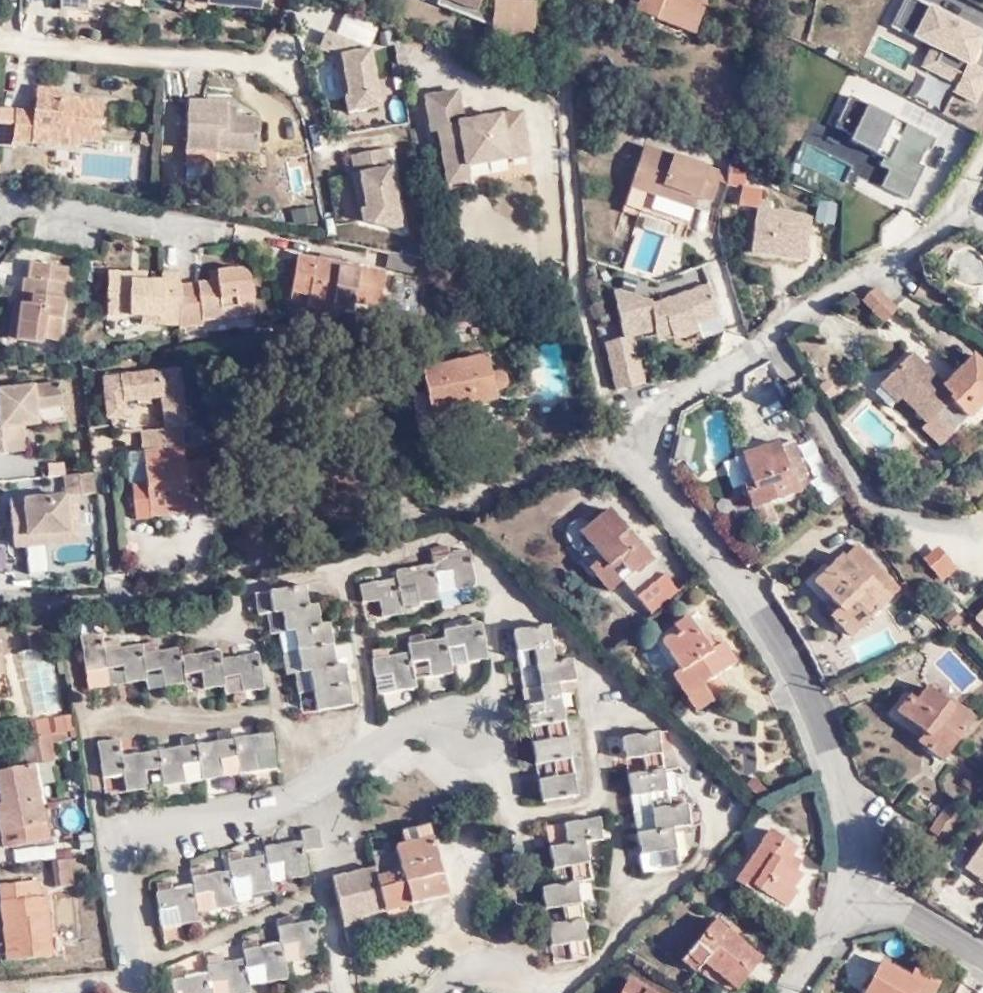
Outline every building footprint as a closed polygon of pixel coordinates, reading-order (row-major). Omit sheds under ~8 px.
[(82,0),(59,0),(59,9),(87,12),(88,0),(82,0)] [(262,0),(186,0),(186,2),(206,4),(206,6),(261,10),(262,0)] [(491,26),(491,18),(446,0),(438,0),(436,5),(491,26)] [(491,18),(491,26),(491,40),(533,41),(534,0),(446,0),(491,18)] [(701,0),(639,0),(636,11),(694,34),(705,2),(701,0)] [(380,106),(370,48),(327,31),(319,48),(333,54),(335,67),(342,66),(347,95),(343,95),(346,112),(380,106)] [(472,50),(453,42),(450,50),(469,58),(472,50)] [(858,79),(860,53),(845,52),(843,77),(858,79)] [(347,95),(342,66),(335,67),(340,95),(343,95),(347,95)] [(899,92),(898,86),(885,88),(886,94),(875,94),(879,126),(877,127),(876,129),(875,131),(875,134),(875,136),(875,138),(876,140),(878,142),(880,143),(881,144),(883,145),(885,145),(888,144),(890,143),(892,142),(894,140),(895,138),(895,137),(902,136),(902,128),(914,127),(945,123),(945,120),(958,119),(954,82),(942,83),(941,81),(921,82),(921,90),(899,92)] [(898,84),(898,86),(899,92),(921,90),(921,82),(898,84)] [(0,108),(0,145),(11,146),(11,141),(30,143),(31,130),(59,133),(59,138),(77,140),(99,142),(103,100),(72,97),(72,102),(63,101),(63,96),(64,90),(35,87),(33,111),(11,108),(0,108)] [(519,114),(460,124),(455,94),(423,100),(431,150),(438,149),(444,182),(465,178),(465,183),(528,172),(519,114)] [(224,152),(257,154),(259,118),(236,117),(226,117),(226,105),(226,102),(187,101),(185,150),(184,164),(224,166),(224,152)] [(236,105),(226,105),(226,117),(236,117),(236,105)] [(902,128),(902,136),(914,135),(914,127),(902,128)] [(31,130),(30,143),(77,149),(77,140),(59,138),(59,133),(31,130)] [(140,147),(149,147),(149,138),(140,138),(140,147)] [(718,181),(721,171),(643,146),(623,205),(640,210),(647,193),(693,209),(698,197),(712,202),(718,181)] [(362,221),(400,228),(390,165),(388,147),(349,153),(352,173),(358,172),(364,208),(360,209),(362,221)] [(729,162),(728,173),(727,184),(727,185),(742,187),(740,197),(753,199),(755,188),(782,199),(783,199),(792,202),(795,195),(785,191),(787,185),(759,173),(755,170),(747,165),(729,162)] [(728,173),(721,171),(718,181),(727,184),(728,173)] [(360,209),(364,208),(358,172),(352,173),(350,173),(355,209),(360,209)] [(465,178),(444,182),(447,201),(468,198),(465,183),(465,178)] [(837,203),(802,188),(797,199),(814,206),(814,207),(779,205),(778,216),(798,218),(798,229),(813,231),(814,212),(837,222),(837,203)] [(656,277),(673,226),(641,215),(624,266),(656,277)] [(415,257),(387,252),(385,267),(412,271),(415,257)] [(308,294),(306,306),(331,312),(332,307),(351,310),(353,302),(377,307),(385,271),(297,254),(290,292),(308,294)] [(20,302),(14,340),(41,344),(42,338),(58,341),(70,267),(30,261),(27,278),(23,278),(20,296),(22,296),(22,302),(20,302)] [(208,281),(180,286),(179,328),(203,325),(203,320),(256,314),(255,301),(253,296),(251,282),(247,273),(245,269),(241,267),(215,270),(216,280),(208,281)] [(208,271),(208,281),(216,280),(215,270),(208,271)] [(178,324),(180,274),(163,274),(163,272),(161,272),(161,280),(146,280),(129,279),(129,271),(107,271),(106,316),(140,317),(158,317),(158,324),(178,324)] [(129,279),(146,280),(146,272),(129,271),(129,279)] [(716,283),(703,287),(707,299),(719,294),(716,283)] [(860,299),(882,321),(896,307),(874,286),(860,299)] [(288,302),(306,306),(308,294),(290,292),(288,302)] [(7,339),(14,340),(20,302),(13,301),(7,339)] [(633,335),(604,341),(615,389),(644,383),(633,335)] [(953,432),(982,401),(982,364),(973,354),(943,384),(912,352),(873,391),(889,408),(901,398),(926,424),(935,414),(953,432)] [(485,355),(438,364),(421,368),(426,390),(434,425),(478,414),(476,404),(495,400),(493,391),(498,390),(498,372),(497,371),(494,372),(489,373),(485,355)] [(142,451),(183,446),(181,425),(186,425),(179,369),(103,378),(107,418),(126,416),(124,401),(138,399),(138,405),(149,403),(149,398),(161,396),(165,428),(140,430),(142,451)] [(38,413),(37,409),(62,406),(59,381),(0,389),(0,442),(24,439),(23,426),(22,415),(38,413)] [(434,425),(426,390),(411,394),(414,414),(414,415),(417,429),(434,425)] [(39,424),(38,413),(22,415),(23,426),(39,424)] [(939,446),(953,432),(935,414),(926,424),(921,428),(939,446)] [(434,425),(417,429),(419,440),(436,436),(434,425)] [(27,452),(24,439),(0,442),(0,455),(27,452)] [(797,480),(808,475),(795,440),(778,445),(777,441),(760,447),(740,454),(750,482),(743,484),(751,508),(753,508),(759,528),(777,521),(770,501),(801,492),(800,490),(797,480)] [(733,452),(743,484),(750,482),(740,454),(760,447),(758,443),(757,442),(757,441),(755,441),(754,442),(735,448),(734,448),(733,450),(733,451),(733,452)] [(211,462),(209,444),(188,446),(190,464),(211,462)] [(185,464),(183,446),(142,451),(145,483),(129,485),(133,519),(190,513),(188,491),(187,486),(185,464)] [(212,484),(211,462),(190,464),(185,464),(187,486),(212,484)] [(92,473),(64,474),(66,495),(8,500),(13,548),(49,544),(47,534),(80,531),(75,494),(94,492),(92,473)] [(812,486),(808,475),(797,480),(800,490),(812,486)] [(188,491),(190,513),(215,510),(213,488),(188,491)] [(605,507),(575,533),(597,556),(585,567),(605,591),(630,568),(633,572),(650,556),(605,507)] [(47,534),(49,544),(80,541),(80,531),(47,534)] [(899,589),(854,543),(813,582),(844,615),(836,623),(849,637),(899,589)] [(448,569),(450,583),(472,579),(466,544),(430,549),(431,558),(393,564),(394,572),(358,578),(362,596),(375,594),(377,613),(400,609),(399,601),(397,586),(412,583),(415,599),(436,595),(436,585),(434,572),(448,569)] [(436,585),(450,583),(448,569),(434,572),(436,585)] [(278,605),(282,626),(290,625),(293,646),(296,663),(304,661),(310,700),(344,694),(338,656),(331,658),(324,618),(318,619),(315,599),(306,600),(303,579),(268,585),(271,606),(278,605)] [(916,607),(921,602),(911,592),(904,581),(899,584),(904,592),(910,600),(916,607)] [(397,586),(399,601),(415,599),(412,583),(397,586)] [(969,621),(982,635),(982,608),(969,621)] [(961,618),(952,610),(942,619),(950,628),(961,618)] [(460,646),(462,661),(485,658),(479,620),(441,627),(442,633),(422,637),(421,629),(406,633),(407,637),(405,637),(407,649),(386,652),(385,644),(369,647),(370,653),(369,653),(377,690),(412,684),(409,664),(424,661),(426,675),(449,672),(447,663),(445,648),(460,646)] [(545,620),(510,624),(512,645),(528,643),(537,695),(520,697),(524,718),(540,716),(542,732),(526,733),(529,754),(545,752),(547,768),(532,769),(535,790),(569,785),(555,682),(569,681),(567,674),(571,673),(567,655),(557,657),(555,641),(549,642),(545,620)] [(84,665),(104,661),(118,659),(121,676),(145,671),(144,664),(159,662),(161,678),(182,675),(181,668),(196,665),(199,681),(222,678),(221,669),(238,668),(240,683),(259,680),(253,644),(217,650),(216,641),(179,646),(177,637),(139,644),(137,637),(101,642),(97,624),(78,627),(84,665)] [(290,625),(282,626),(275,627),(278,649),(293,646),(290,625)] [(681,626),(669,635),(673,642),(658,653),(674,670),(670,674),(697,709),(725,686),(714,671),(731,657),(710,633),(695,643),(681,626)] [(447,663),(462,661),(460,646),(445,648),(447,663)] [(107,678),(104,661),(84,665),(87,681),(107,678)] [(953,708),(927,687),(916,701),(910,696),(898,713),(933,741),(927,750),(942,761),(974,720),(956,705),(953,708)] [(28,719),(45,717),(43,702),(26,704),(28,719)] [(49,747),(45,717),(28,719),(31,748),(49,747)] [(648,821),(633,823),(636,844),(652,841),(654,856),(673,853),(667,819),(683,816),(680,794),(664,796),(653,723),(619,728),(622,750),(637,747),(640,765),(625,767),(628,788),(643,785),(645,800),(648,821)] [(231,750),(234,765),(254,762),(252,747),(267,744),(263,725),(229,730),(227,724),(214,726),(215,732),(192,737),(191,730),(177,732),(178,738),(120,748),(116,732),(98,735),(104,770),(122,767),(125,783),(146,780),(144,764),(156,762),(158,777),(181,774),(179,758),(195,755),(197,771),(218,768),(216,752),(231,750)] [(37,823),(34,807),(38,806),(25,748),(0,753),(0,831),(37,823)] [(218,768),(234,765),(231,750),(216,752),(218,768)] [(179,758),(181,774),(197,771),(195,755),(179,758)] [(972,785),(965,779),(956,791),(963,797),(972,785)] [(630,801),(633,823),(648,821),(645,800),(630,801)] [(936,836),(957,809),(949,802),(928,830),(936,836)] [(588,808),(556,812),(559,834),(541,836),(544,855),(560,853),(563,871),(535,874),(537,895),(555,893),(556,909),(538,911),(541,932),(558,929),(561,945),(577,943),(570,869),(579,867),(575,832),(592,829),(588,808)] [(559,834),(556,812),(538,815),(541,836),(559,834)] [(788,869),(783,866),(774,860),(779,851),(784,842),(757,825),(725,878),(740,888),(743,883),(773,902),(784,886),(779,883),(788,869)] [(187,864),(190,877),(153,884),(156,902),(169,900),(172,915),(195,912),(191,889),(205,886),(208,902),(229,899),(229,892),(266,885),(262,861),(277,859),(280,874),(301,871),(298,851),(317,848),(314,827),(294,830),(296,837),(259,843),(261,851),(240,855),(238,847),(223,850),(226,864),(204,868),(202,861),(187,864)] [(434,835),(396,844),(401,868),(402,879),(398,880),(404,903),(448,892),(434,835)] [(965,866),(982,878),(982,836),(965,866)] [(64,872),(62,848),(47,849),(49,873),(64,872)] [(774,860),(783,866),(789,856),(779,851),(774,860)] [(332,876),(353,871),(352,866),(331,871),(332,876)] [(385,908),(377,876),(374,866),(353,871),(332,876),(347,941),(366,938),(361,914),(385,908)] [(402,879),(401,868),(377,876),(385,908),(404,903),(398,880),(402,879)] [(1,913),(4,954),(45,950),(40,890),(32,890),(31,875),(0,877),(0,913),(1,913)] [(696,900),(703,891),(684,880),(679,889),(696,900)] [(242,979),(240,964),(255,961),(258,977),(279,973),(277,956),(315,949),(310,916),(287,918),(287,911),(271,917),(275,939),(252,942),(251,936),(236,939),(238,953),(202,959),(203,966),(181,969),(181,963),(165,965),(169,992),(207,992),(205,975),(219,974),(221,990),(243,987),(242,979)] [(753,958),(706,921),(675,958),(690,970),(696,962),(730,989),(753,958)] [(240,964),(242,979),(258,977),(255,961),(240,964)] [(881,963),(865,992),(933,992),(934,992),(881,963)] [(621,979),(612,992),(645,992),(621,979)]
